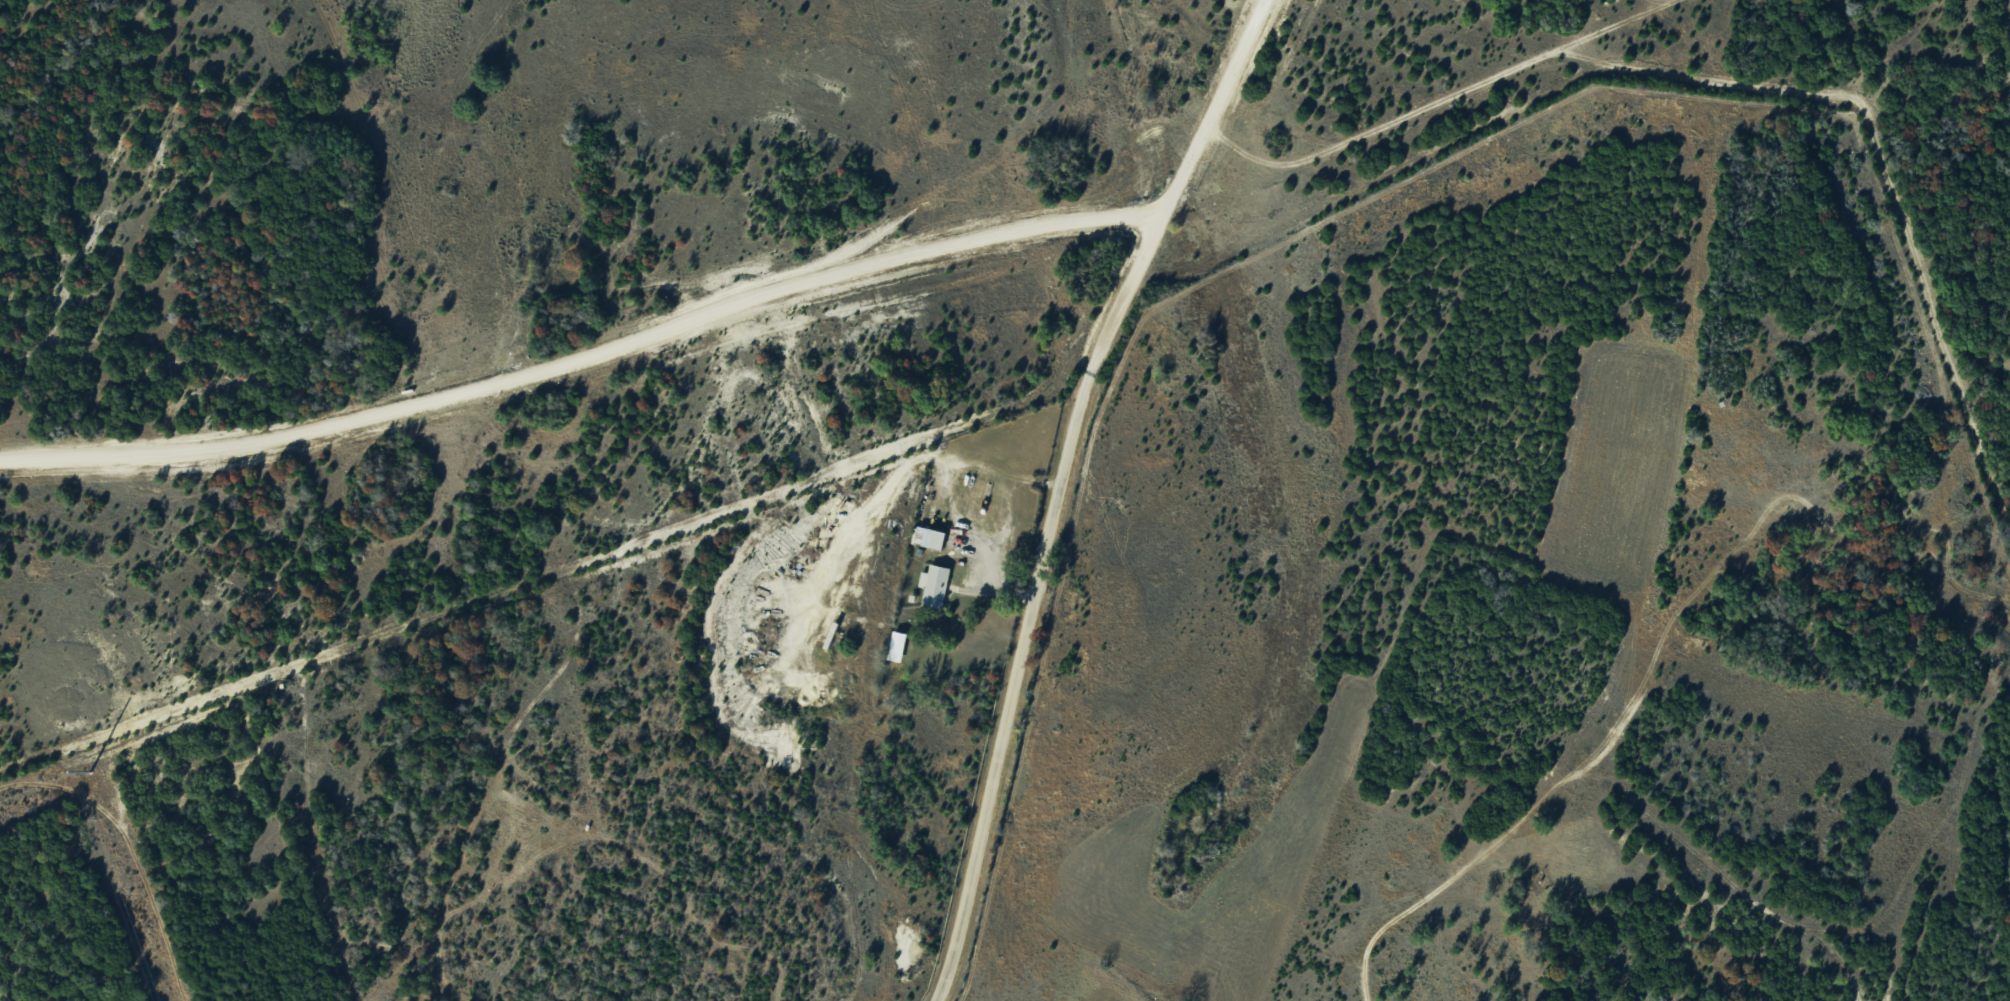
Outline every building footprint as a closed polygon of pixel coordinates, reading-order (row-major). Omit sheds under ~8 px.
[(945,549),(947,531),(917,527),(915,545),(945,549)] [(925,588),(922,606),(944,609),(950,567),(930,564),(929,573),(921,571),(919,587),(925,588)] [(904,661),(907,633),(893,631),(889,659),(904,661)]
